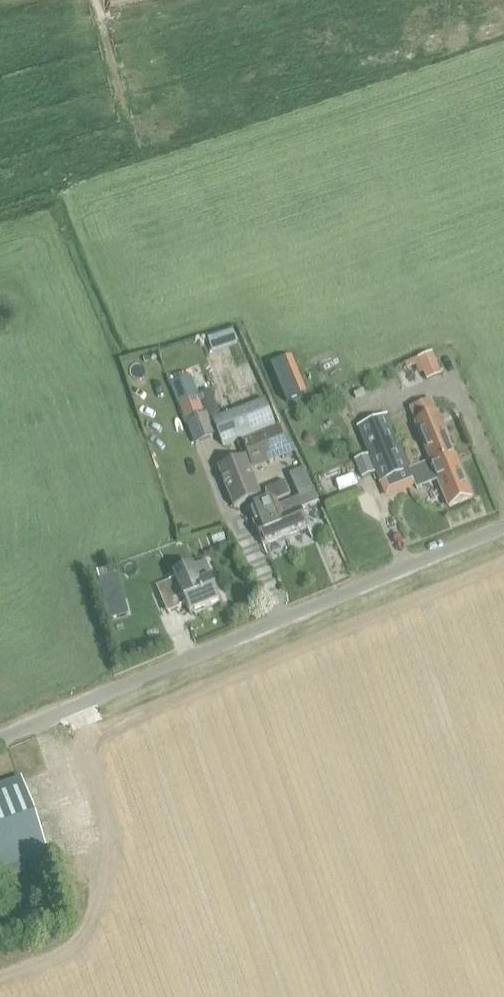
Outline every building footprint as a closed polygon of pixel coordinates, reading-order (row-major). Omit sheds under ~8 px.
[(209,339),(212,350),(237,343),(233,331),(209,339)] [(441,374),(433,353),(405,365),(407,369),(416,366),(419,374),(423,372),(426,381),(441,374)] [(189,375),(169,383),(177,404),(178,403),(191,398),(195,397),(197,396),(189,375)] [(191,398),(178,403),(184,420),(186,420),(187,422),(197,418),(203,416),(195,397),(191,398)] [(212,420),(223,447),(275,426),(265,400),(212,420)] [(430,463),(409,471),(417,490),(438,481),(449,508),(472,498),(455,457),(437,416),(431,400),(411,410),(417,425),(414,426),(430,463)] [(187,422),(195,444),(213,437),(205,415),(203,416),(197,418),(187,422)] [(381,483),(409,471),(395,433),(387,416),(358,428),(381,483)] [(243,439),(248,454),(253,467),(289,452),(279,426),(243,439)] [(367,457),(354,462),(361,478),(373,473),(367,457)] [(246,458),(219,469),(234,509),(261,498),(246,458)] [(290,496),(284,482),(266,490),(269,499),(265,501),(266,504),(249,511),(263,546),(308,528),(301,511),(314,506),(319,504),(304,469),(290,475),(298,494),(300,499),(279,507),(277,502),(290,496)] [(170,582),(179,608),(186,606),(189,615),(220,602),(211,580),(212,580),(205,562),(174,575),(176,580),(170,582)] [(110,568),(96,572),(98,580),(114,576),(110,568)] [(157,588),(167,613),(179,608),(170,582),(157,588)] [(121,596),(103,601),(108,621),(126,616),(121,596)] [(4,868),(7,877),(25,871),(22,862),(47,853),(20,777),(0,784),(0,870),(4,868)]
